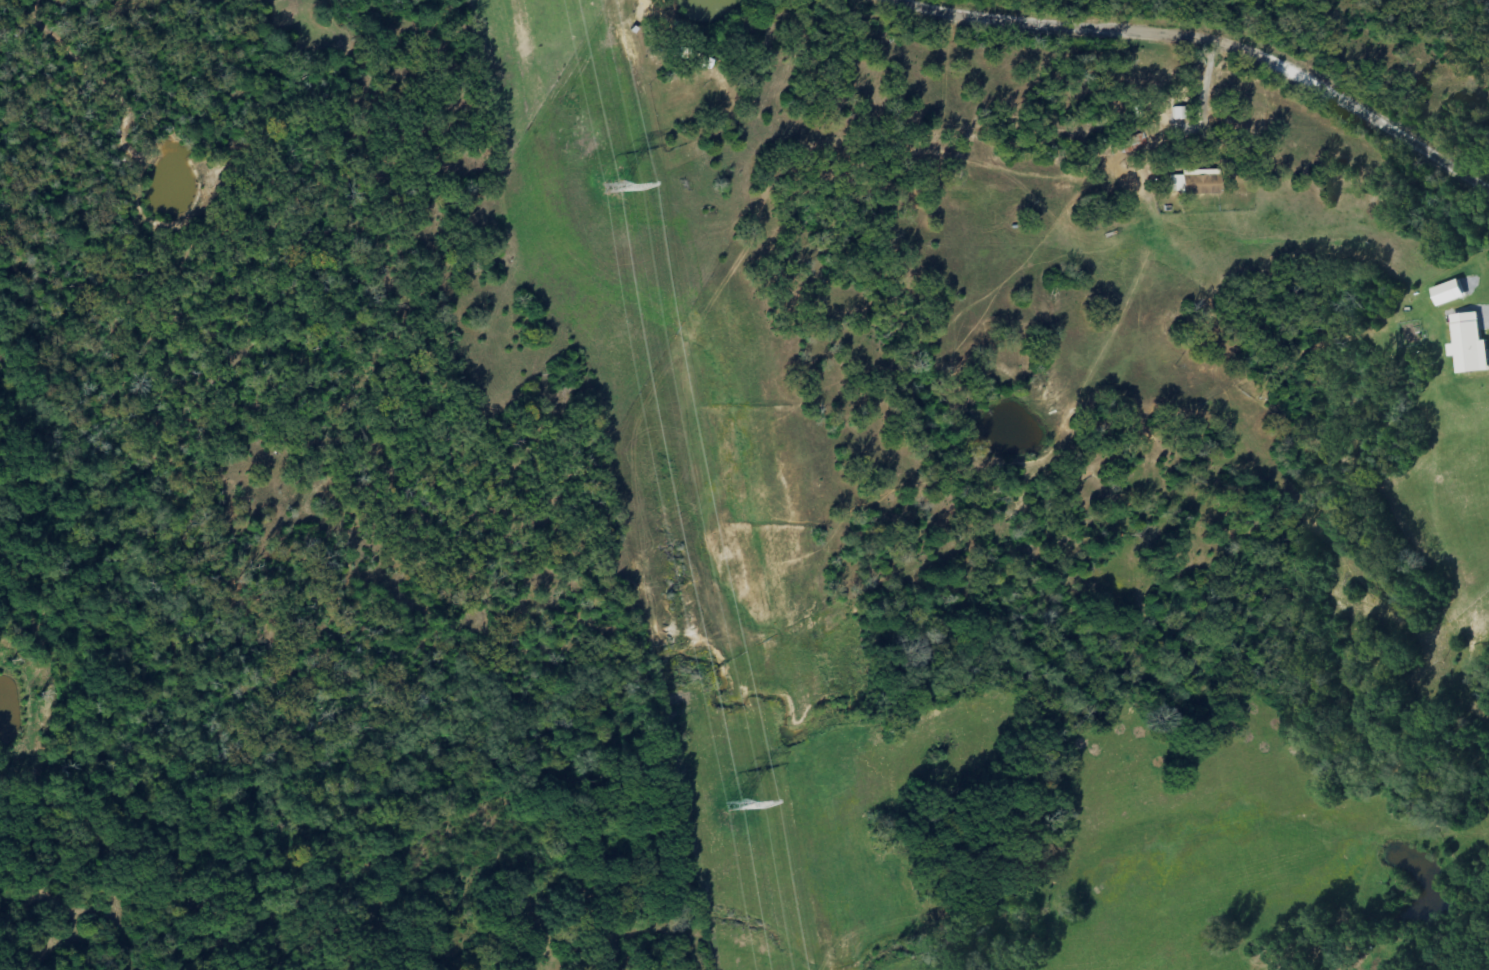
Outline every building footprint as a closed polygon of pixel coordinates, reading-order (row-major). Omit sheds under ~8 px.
[(1217,170),(1181,171),(1182,176),(1169,176),(1169,195),(1218,194),(1217,170)] [(1437,307),(1465,301),(1461,282),(1433,289),(1437,307)] [(1487,342),(1482,342),(1479,314),(1452,317),(1455,346),(1449,347),(1450,359),(1457,358),(1459,375),(1488,372),(1488,358),(1487,342)]
